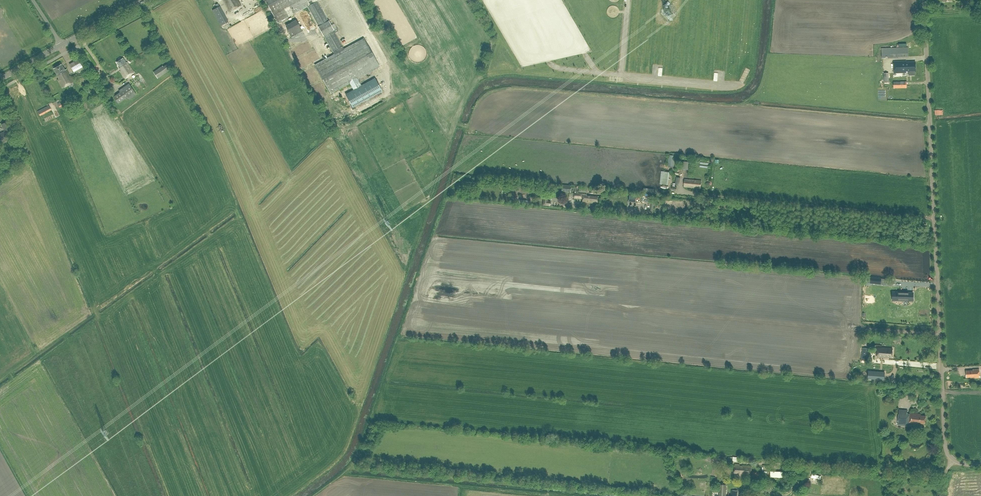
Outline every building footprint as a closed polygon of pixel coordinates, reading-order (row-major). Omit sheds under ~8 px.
[(241,5),(238,0),(223,0),(229,12),(241,5)] [(278,22),(307,6),(312,4),(317,1),(319,0),(265,0),(278,22)] [(334,54),(344,49),(338,40),(333,31),(334,30),(331,25),(328,20),(328,21),(322,11),(317,1),(312,4),(307,6),(313,16),(318,26),(321,31),(323,36),(324,36),(327,42),(331,48),(332,51),(334,54)] [(228,22),(220,8),(219,6),(212,10),(221,26),(228,22)] [(303,31),(296,20),(285,25),(291,38),(303,31)] [(350,83),(357,79),(379,67),(364,38),(344,49),(334,54),(322,61),(315,65),(329,90),(331,93),(350,83)] [(909,58),(908,48),(908,47),(887,48),(887,58),(909,58)] [(127,62),(126,63),(123,58),(116,62),(121,70),(120,71),(125,79),(134,72),(127,62)] [(84,70),(78,59),(69,64),(75,75),(84,70)] [(906,61),(894,61),(894,62),(894,73),(909,72),(909,75),(915,75),(915,71),(916,71),(915,62),(908,62),(908,64),(906,64),(906,61)] [(153,72),(158,78),(172,69),(168,63),(163,66),(162,66),(153,72)] [(62,88),(74,82),(66,69),(65,70),(61,64),(53,69),(59,79),(57,80),(62,88)] [(362,87),(357,79),(350,83),(354,91),(346,95),(352,106),(351,106),(353,110),(356,108),(354,105),(376,93),(378,96),(381,94),(380,91),(381,90),(375,79),(362,87)] [(137,94),(129,83),(118,91),(119,92),(113,97),(118,104),(128,97),(129,100),(137,94)] [(911,99),(917,99),(917,95),(917,85),(914,85),(914,93),(909,93),(909,95),(911,95),(911,99)] [(59,101),(53,104),(56,110),(62,106),(59,101)] [(51,110),(49,105),(37,111),(40,116),(51,110)] [(0,135),(3,142),(14,137),(7,122),(2,124),(5,132),(0,135)] [(675,185),(679,186),(681,178),(676,177),(675,183),(673,183),(672,186),(671,190),(676,191),(677,187),(675,186),(675,185)] [(684,187),(701,188),(701,180),(684,179),(684,187)] [(576,193),(576,187),(571,187),(570,188),(574,189),(573,198),(576,199),(576,198),(577,198),(577,199),(580,199),(580,198),(583,198),(582,202),(592,203),(592,204),(597,204),(597,196),(586,195),(586,194),(576,193)] [(542,205),(550,206),(550,201),(548,201),(548,198),(543,198),(542,205)] [(893,293),(892,301),(908,302),(909,294),(893,293)] [(887,357),(892,358),(893,348),(877,347),(877,357),(887,358),(887,357)] [(979,369),(973,369),(973,370),(966,371),(966,377),(970,377),(970,378),(979,378),(979,369)] [(869,371),(868,378),(884,380),(885,372),(869,371)] [(925,424),(926,416),(921,415),(921,414),(910,413),(910,415),(907,415),(907,410),(899,409),(897,424),(908,425),(909,423),(916,424),(916,423),(925,424)] [(748,474),(751,474),(751,466),(739,465),(739,464),(735,464),(734,473),(739,473),(739,476),(743,477),(744,474),(748,474)]
